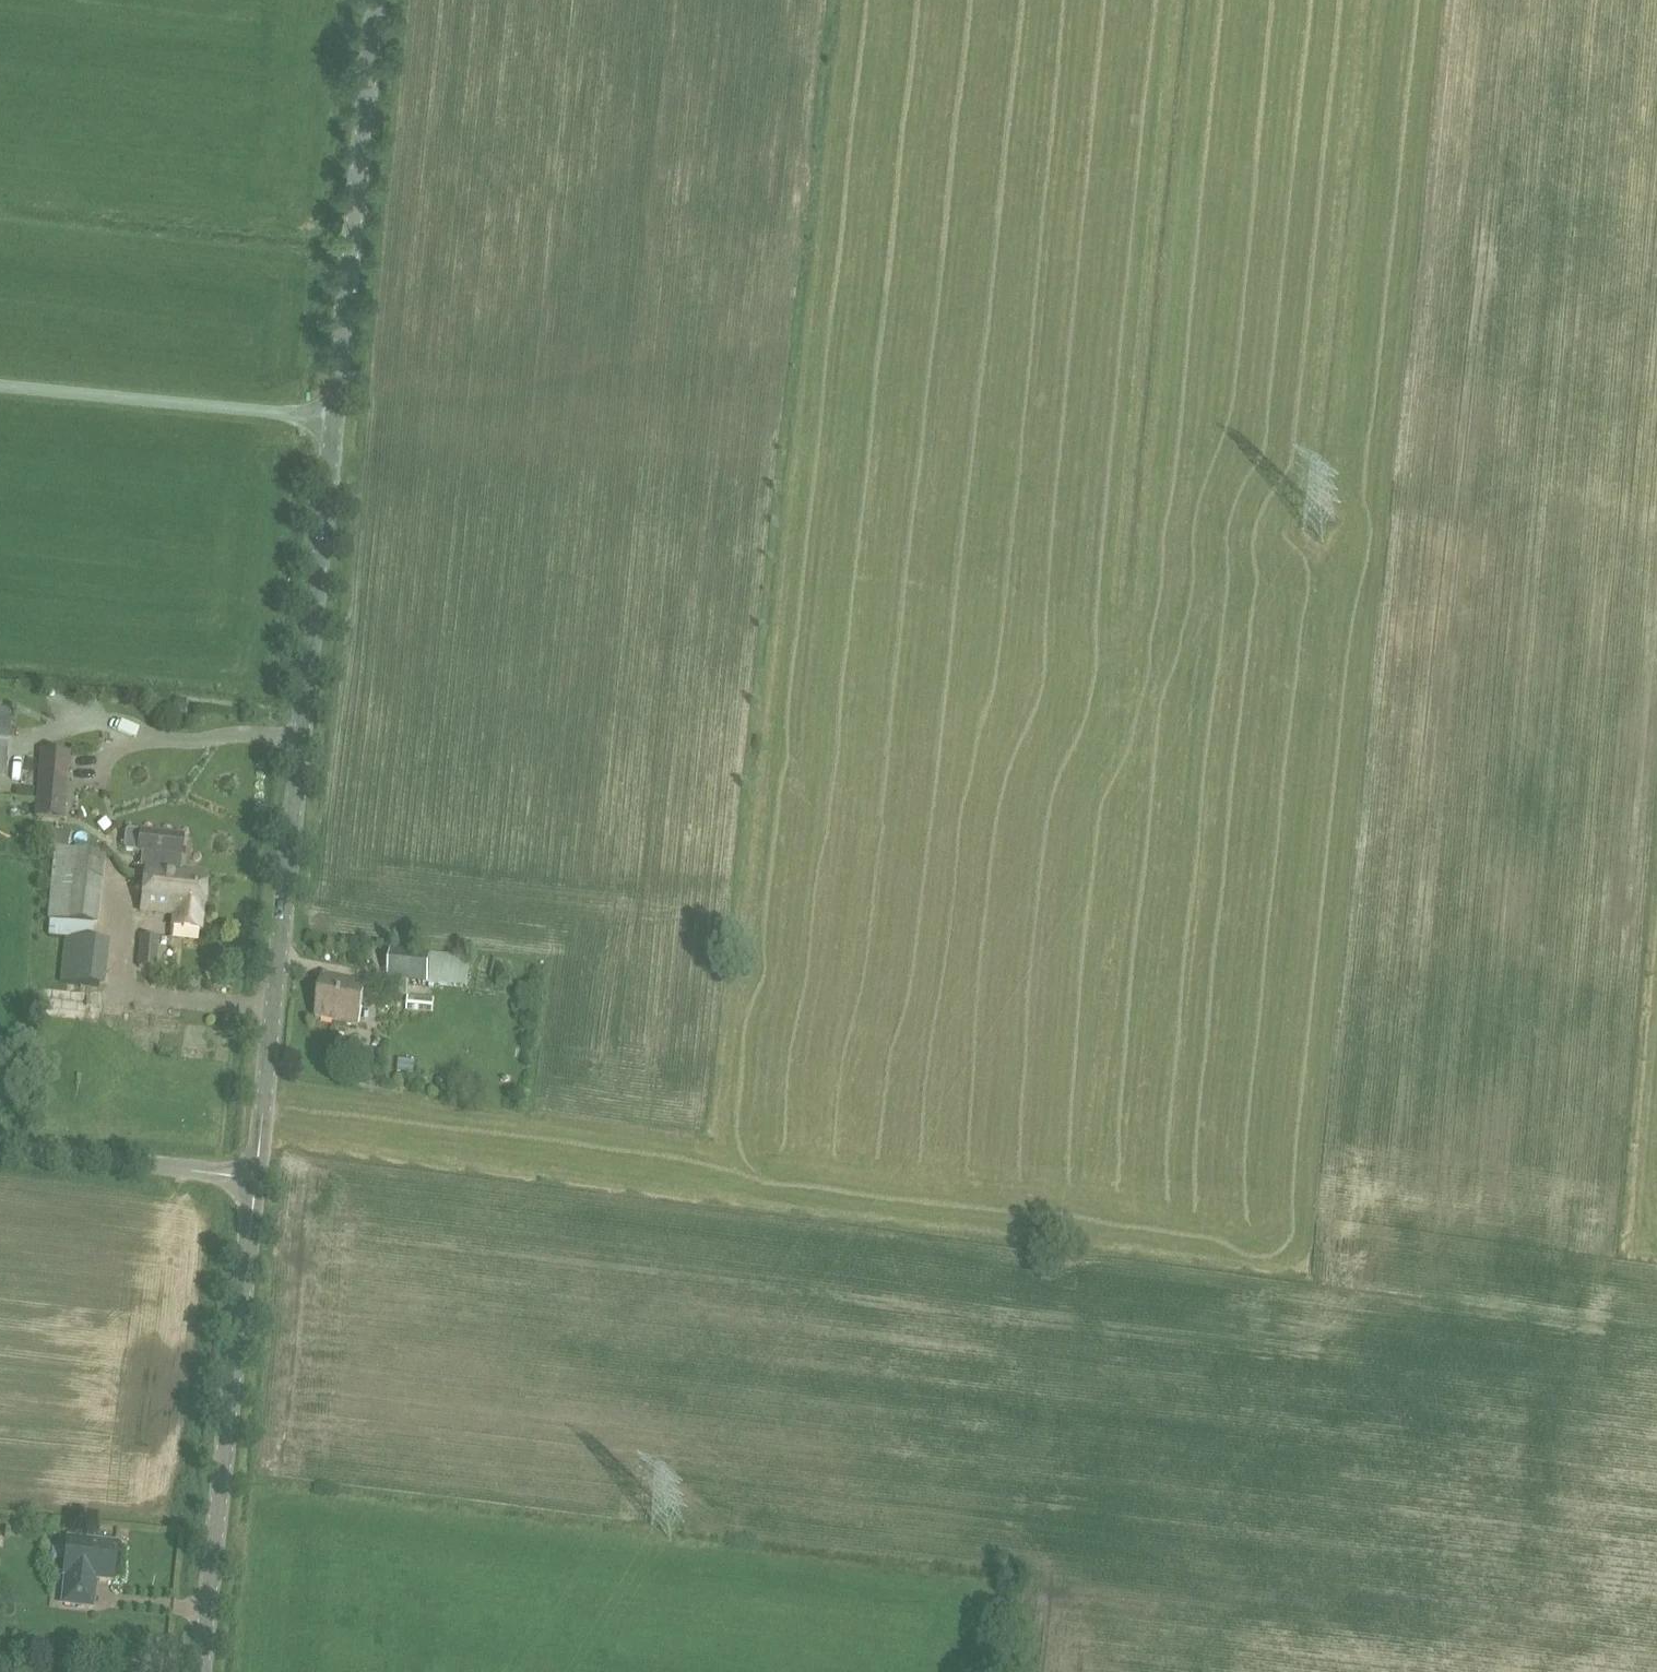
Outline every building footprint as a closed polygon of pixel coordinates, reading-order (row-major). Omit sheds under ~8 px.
[(187,703),(175,702),(173,714),(185,716),(187,703)] [(13,710),(0,709),(0,777),(6,778),(13,710)] [(64,817),(69,753),(42,751),(37,815),(64,817)] [(141,868),(146,868),(147,867),(180,870),(183,837),(128,832),(125,834),(124,849),(126,852),(143,854),(141,868)] [(48,921),(50,921),(93,926),(98,926),(106,855),(54,850),(48,921)] [(147,867),(146,868),(142,912),(175,916),(174,928),(201,930),(207,873),(180,870),(147,867)] [(91,941),(93,926),(50,921),(49,937),(64,938),(91,941)] [(139,962),(157,963),(159,936),(141,935),(139,962)] [(110,943),(91,941),(64,938),(59,982),(105,987),(110,943)] [(430,985),(433,953),(393,949),(389,980),(430,985)] [(469,957),(433,953),(430,985),(466,986),(469,957)] [(316,1018),(358,1026),(366,986),(324,978),(316,1018)] [(438,1086),(442,1088),(447,1086),(448,1082),(447,1078),(442,1076),(438,1078),(436,1082),(438,1086)] [(92,1606),(95,1577),(113,1579),(117,1545),(68,1539),(64,1574),(67,1574),(64,1602),(92,1606)]
